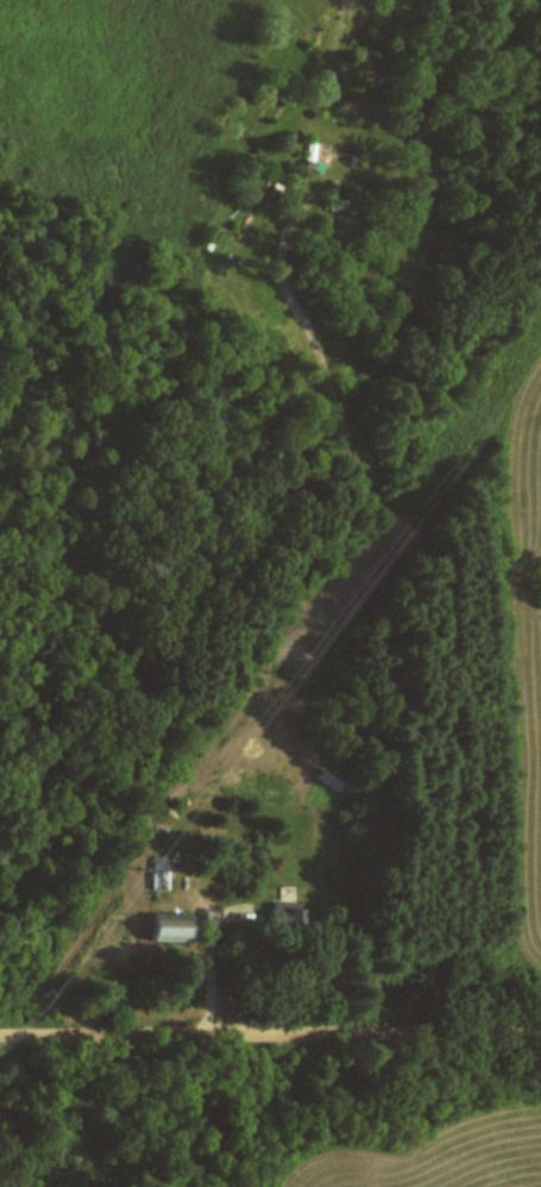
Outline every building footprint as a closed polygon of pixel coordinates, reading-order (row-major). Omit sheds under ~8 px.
[(147,889),(161,889),(162,857),(148,856),(147,889)] [(140,941),(183,942),(184,920),(141,919),(140,941)]
